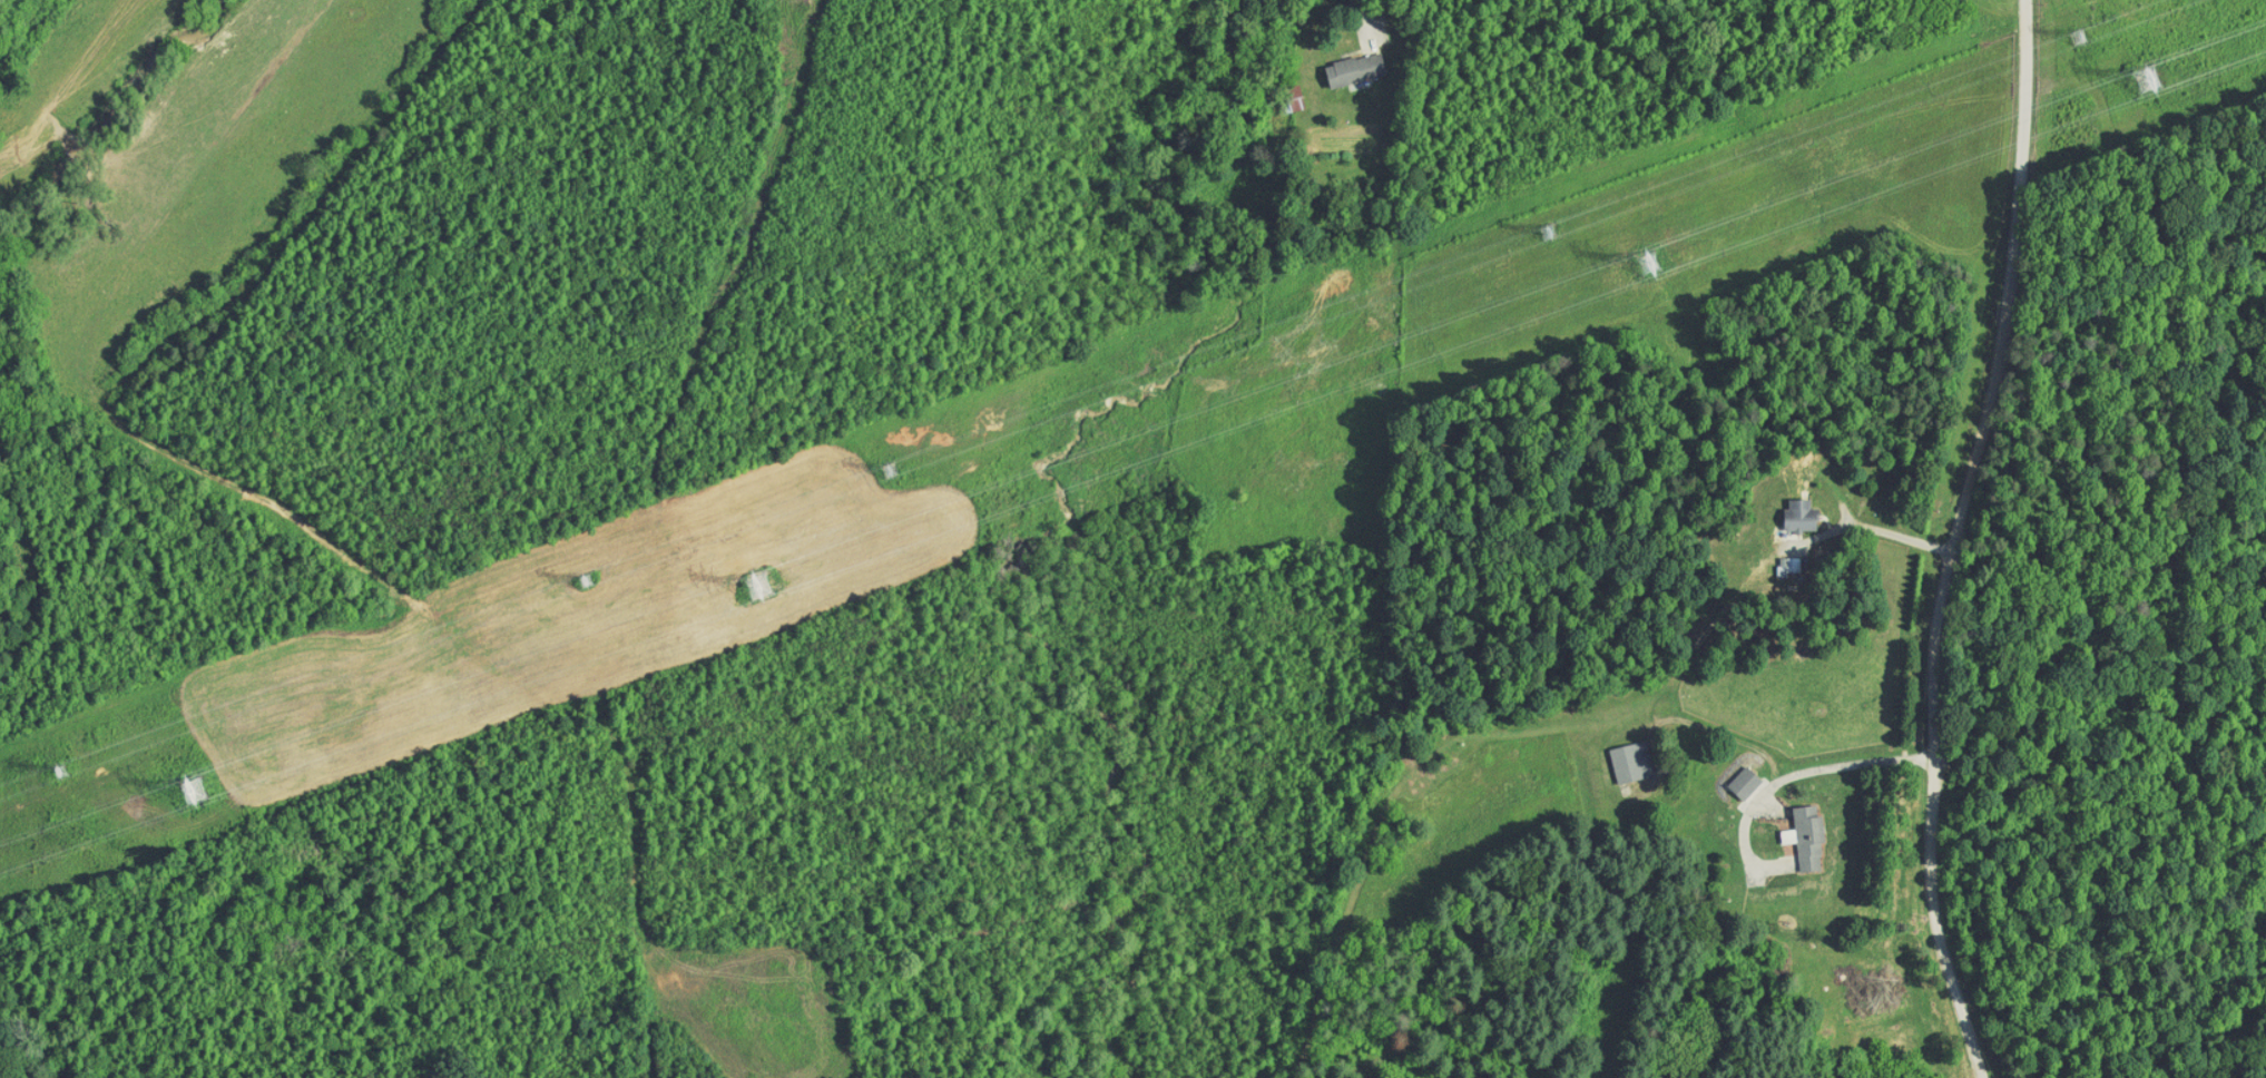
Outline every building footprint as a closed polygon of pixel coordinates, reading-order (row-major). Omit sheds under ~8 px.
[(1310,57),(1316,81),(1373,67),(1368,44),(1310,57)] [(1293,101),(1286,77),(1272,81),(1278,105),(1293,101)] [(1796,491),(1775,492),(1775,500),(1769,501),(1770,525),(1789,524),(1789,522),(1804,522),(1803,501),(1797,501),(1796,491)] [(1603,775),(1642,767),(1635,733),(1597,741),(1603,775)] [(1713,777),(1729,794),(1749,775),(1734,758),(1713,777)] [(1779,801),(1781,822),(1767,823),(1769,837),(1783,835),(1786,865),(1811,862),(1804,798),(1779,801)]
